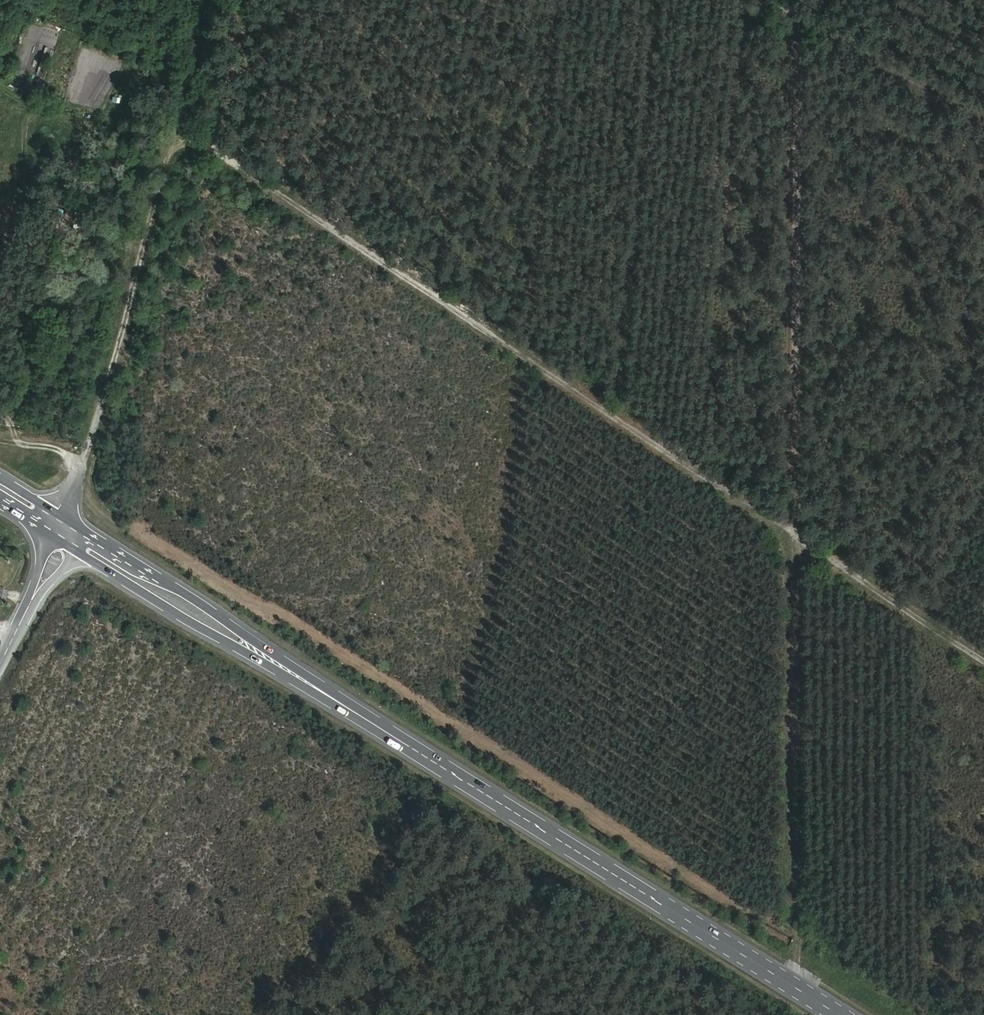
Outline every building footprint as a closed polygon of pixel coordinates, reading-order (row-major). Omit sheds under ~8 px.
[(54,59),(74,64),(81,36),(61,31),(54,59)]
